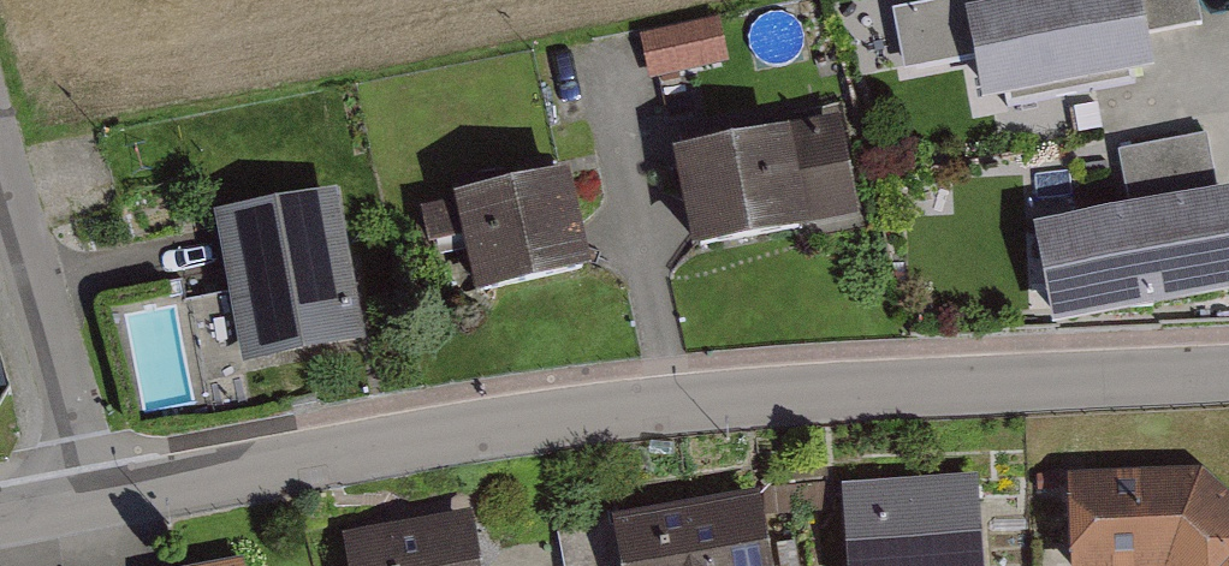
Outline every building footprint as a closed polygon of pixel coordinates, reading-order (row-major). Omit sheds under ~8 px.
[(1004,11),(1018,98),(1188,71),(1181,29),(1225,22),(1222,0),(1072,0),(1004,11)] [(969,12),(906,21),(913,68),(976,59),(969,12)] [(738,28),(666,36),(670,72),(742,63),(738,28)] [(865,122),(716,148),(733,247),(882,221),(865,122)] [(1108,147),(1118,207),(1040,221),(1056,311),(1228,280),(1228,181),(1205,186),(1196,131),(1108,147)] [(608,177),(445,205),(453,251),(498,244),(508,299),(626,279),(608,177)] [(356,193),(240,217),(270,362),(386,338),(356,193)] [(209,403),(182,281),(101,299),(128,421),(209,403)] [(1100,475),(1105,565),(1228,565),(1228,482),(1217,473),(1100,475)] [(876,494),(878,565),(1008,565),(1005,489),(876,494)] [(759,500),(610,527),(617,565),(771,565),(759,500)] [(610,527),(607,512),(555,521),(563,565),(617,565),(610,527)] [(382,565),(517,565),(514,525),(379,538),(382,565)]
